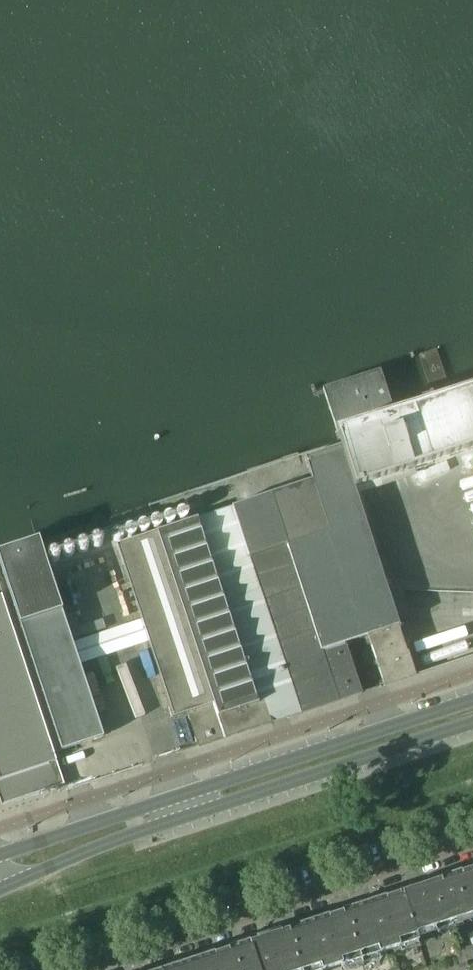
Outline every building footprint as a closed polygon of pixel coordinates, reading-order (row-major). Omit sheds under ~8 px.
[(320,391),(335,436),(393,417),(378,371),(320,391)] [(393,417),(335,436),(339,449),(353,489),(472,449),(472,390),(393,417)] [(415,676),(353,489),(339,449),(309,459),(316,480),(333,530),(250,558),(233,508),(204,518),(264,701),(271,723),(301,714),(361,693),(345,645),(368,637),(384,686),(415,676)] [(333,530),(316,480),(233,508),(250,558),(333,530)] [(264,701),(204,518),(157,533),(224,738),(271,723),(264,701)] [(224,738),(157,533),(117,546),(169,703),(167,704),(171,718),(173,717),(177,728),(190,723),(198,747),(223,739),(223,738),(224,738)] [(39,549),(37,542),(0,555),(0,588),(2,595),(54,752),(101,737),(94,713),(88,694),(39,549)] [(2,595),(0,596),(0,786),(2,791),(19,800),(21,799),(64,785),(55,755),(54,752),(2,595)] [(402,892),(416,934),(472,915),(472,917),(472,869),(402,892)] [(416,934),(402,892),(342,912),(358,961),(368,957),(366,953),(388,946),(389,950),(406,945),(405,941),(416,937),(415,934),(416,934)] [(342,912),(289,929),(302,969),(331,969),(330,967),(341,964),(340,962),(347,959),(349,964),(358,961),(342,912)] [(289,929),(233,948),(240,969),(302,969),(289,929)] [(466,961),(472,959),(472,946),(455,952),(459,963),(466,961)] [(233,948),(176,967),(177,969),(240,969),(233,948)]
